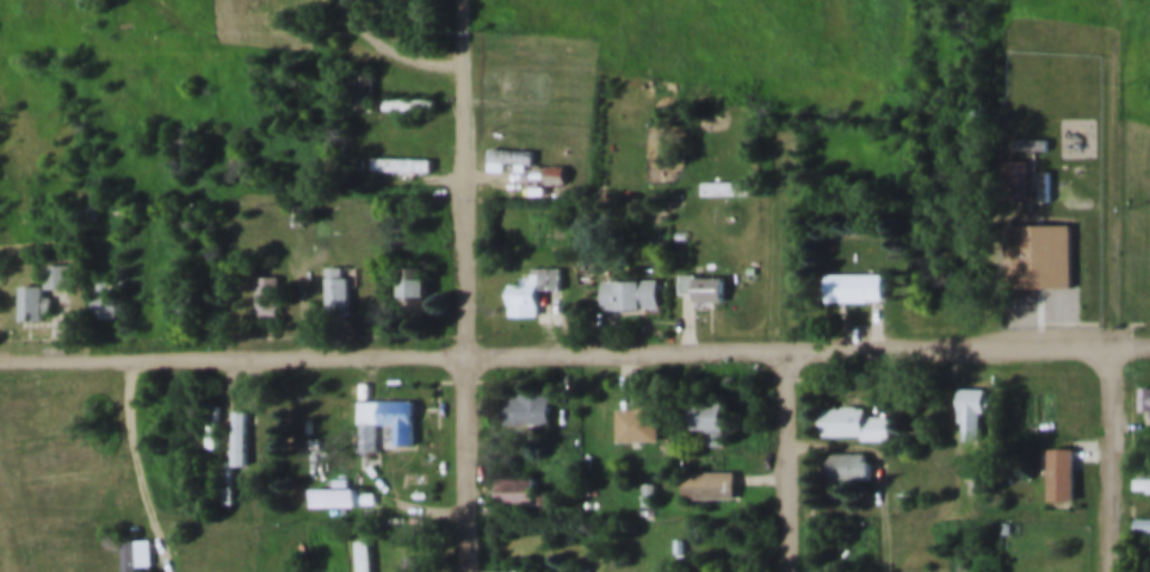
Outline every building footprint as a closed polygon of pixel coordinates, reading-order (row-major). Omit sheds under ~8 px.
[(434,101),(383,101),(383,113),(434,113),(434,101)] [(489,129),(528,129),(528,151),(517,151),(517,145),(503,145),(503,154),(489,154),(489,129)] [(1027,143),(1027,181),(1000,181),(1000,143),(1027,143)] [(489,175),(505,175),(505,164),(533,164),(533,151),(489,151),(489,175)] [(1038,151),(1050,151),(1050,184),(1038,184),(1038,151)] [(431,174),(431,160),(371,160),(371,174),(431,174)] [(1003,162),(1003,201),(1028,201),(1028,162),(1003,162)] [(329,194),(329,213),(315,213),(315,194),(329,194)] [(1068,206),(1068,274),(1006,274),(1006,206),(1068,206)] [(49,248),(68,248),(68,269),(49,269),(49,248)] [(327,248),(344,248),(344,259),(350,259),(350,296),(327,296),(327,248)] [(509,267),(520,267),(520,260),(532,260),(532,248),(567,248),(567,272),(539,272),(539,298),(509,298),(509,267)] [(398,250),(425,250),(425,288),(398,288),(398,250)] [(680,256),(694,256),(694,260),(718,260),(718,282),(694,282),(694,278),(680,278),(680,256)] [(823,259),(880,259),(880,284),(866,284),(866,286),(823,286),(823,259)] [(600,266),(656,262),(659,292),(602,296),(600,266)] [(44,266),(44,290),(69,290),(69,266),(44,266)] [(174,266),(198,266),(198,298),(174,298),(174,266)] [(258,267),(279,267),(279,297),(258,297),(258,267)] [(43,279),(51,279),(51,293),(43,293),(43,301),(18,301),(18,268),(43,268),(43,279)] [(538,291),(560,291),(560,276),(510,276),(510,319),(538,319),(538,291)] [(826,303),(882,303),(882,276),(826,276),(826,303)] [(724,303),(724,278),(681,278),(681,297),(692,297),(692,303),(724,303)] [(121,279),(93,279),(93,319),(121,319),(121,279)] [(602,282),(602,311),(658,311),(658,282),(602,282)] [(19,324),(43,324),(43,286),(19,286),(19,324)] [(195,289),(175,289),(175,318),(195,318),(195,289)] [(1137,371),(1149,371),(1149,402),(1137,402),(1137,371)] [(956,374),(984,374),(984,398),(978,398),(978,427),(956,427),(956,374)] [(502,375),(551,375),(551,404),(502,404),(502,375)] [(384,380),(416,380),(416,424),(397,424),(397,405),(384,405),(384,380)] [(211,385),(223,386),(217,428),(205,427),(211,385)] [(1140,417),(1149,417),(1149,388),(1140,388),(1140,417)] [(236,391),(253,391),(253,446),(236,446),(236,391)] [(688,391),(722,391),(722,417),(688,417),(688,391)] [(820,392),(860,392),(860,402),(888,402),(888,425),(860,425),(860,419),(820,419),(820,392)] [(618,393),(662,393),(662,423),(618,423),(618,393)] [(505,427),(551,427),(551,396),(505,396),(505,427)] [(360,403),(382,403),(382,446),(360,446),(360,403)] [(727,448),(727,403),(696,403),(696,448),(727,448)] [(824,439),(889,438),(889,408),(824,409),(824,439)] [(1045,434),(1070,434),(1070,486),(1045,486),(1045,434)] [(822,437),(865,437),(865,465),(822,465),(822,437)] [(218,441),(236,441),(236,484),(218,484),(218,441)] [(681,455),(732,455),(732,484),(681,484),(681,455)] [(868,481),(868,455),(830,455),(830,481),(868,481)] [(499,458),(537,458),(537,487),(499,487),(499,458)] [(1131,462),(1149,461),(1149,472),(1131,473),(1131,462)] [(642,462),(655,462),(655,489),(642,489),(642,462)] [(313,472),(377,471),(377,486),(314,487),(313,472)] [(684,501),(734,501),(734,474),(684,474),(684,501)] [(535,479),(497,479),(497,509),(535,509),(535,479)] [(1133,500),(1149,500),(1149,517),(1133,517),(1133,500)] [(1000,505),(1010,505),(1010,517),(1000,517),(1000,505)] [(142,546),(142,571),(126,571),(126,518),(153,518),(153,546),(142,546)] [(1149,533),(1149,520),(1134,520),(1134,533),(1149,533)] [(580,547),(594,547),(594,558),(580,558),(580,547)] [(496,548),(524,548),(524,568),(496,568),(496,548)]
